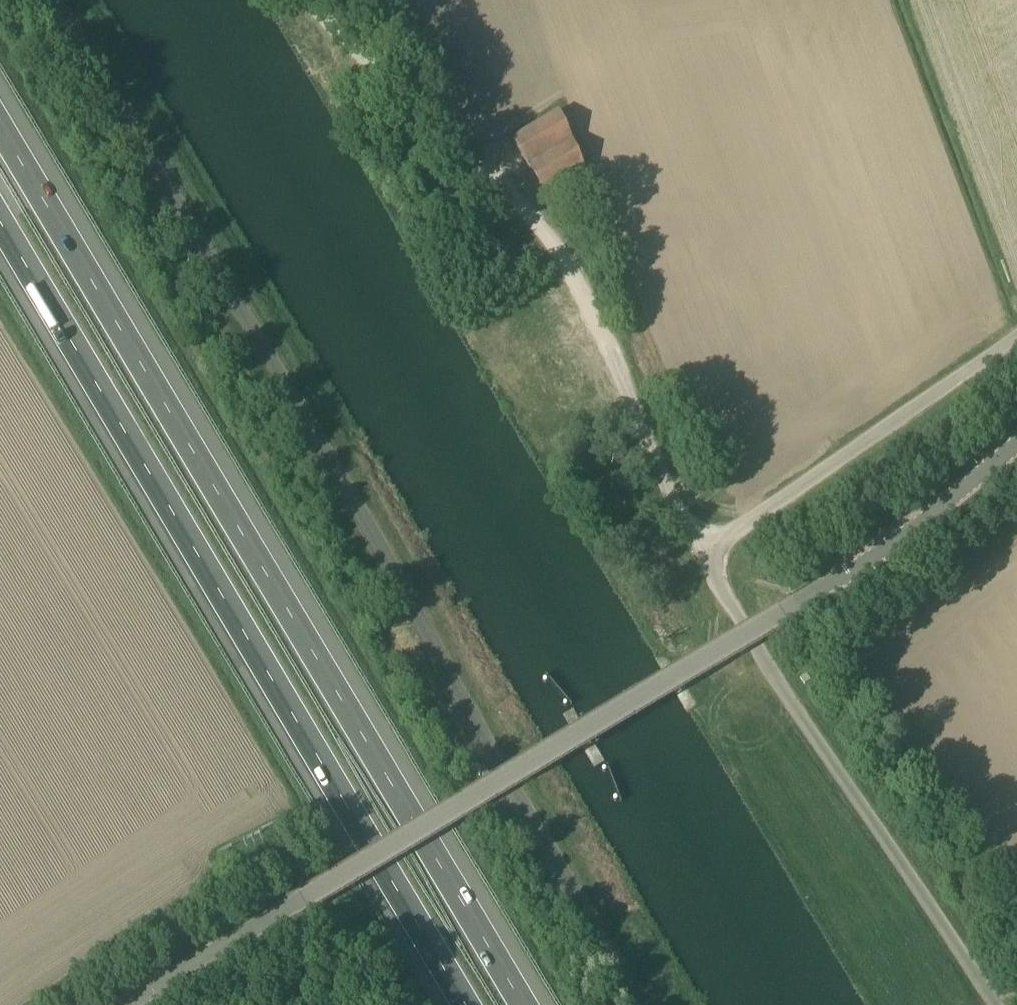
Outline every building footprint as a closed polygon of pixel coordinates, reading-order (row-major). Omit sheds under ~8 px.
[(559,111),(553,114),(512,139),(529,167),(543,193),(586,169),(559,111)] [(727,634),(739,653),(746,649),(735,630),(727,634)] [(451,799),(462,818),(463,817),(468,814),(457,796),(454,798),(451,799)] [(390,835),(402,854),(409,850),(397,831),(390,835)] [(341,875),(347,887),(354,883),(348,871),(343,862),(335,866),(341,875)]
